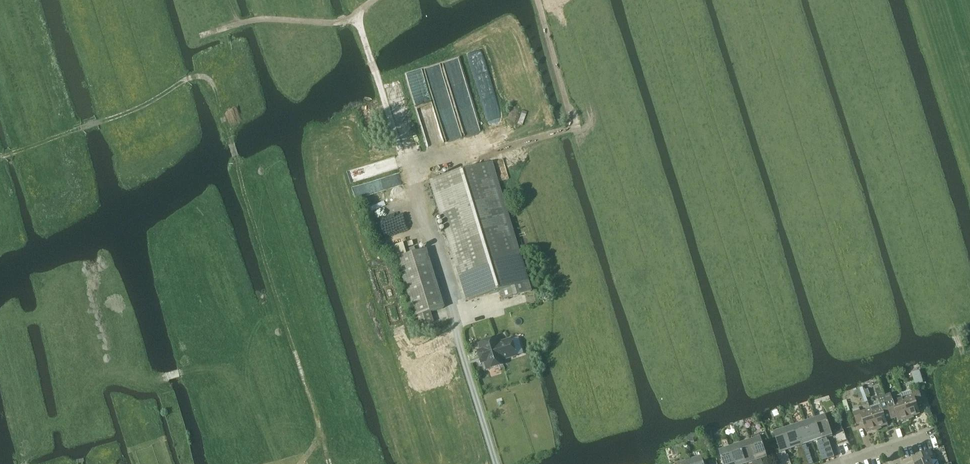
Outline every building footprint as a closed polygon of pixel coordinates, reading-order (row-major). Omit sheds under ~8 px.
[(489,163),(431,181),(468,302),(499,292),(500,297),(527,289),(489,163)] [(425,250),(396,259),(417,327),(433,322),(430,313),(443,308),(425,250)] [(394,302),(388,304),(390,312),(396,310),(394,302)] [(495,339),(478,344),(480,351),(476,352),(480,365),(484,363),(486,370),(503,365),(501,361),(515,356),(510,339),(496,344),(495,339)] [(920,377),(913,379),(915,386),(922,384),(923,383),(921,377),(920,377)] [(912,396),(903,399),(909,418),(919,414),(916,404),(922,402),(918,391),(912,393),(912,396)] [(890,395),(884,397),(886,402),(891,417),(892,419),(898,417),(898,418),(899,421),(909,418),(903,399),(901,395),(894,398),(891,399),(890,395)] [(879,404),(870,407),(871,410),(877,429),(887,425),(886,422),(885,419),(891,417),(886,402),(884,397),(878,399),(877,399),(879,404)] [(859,411),(854,413),(857,424),(863,422),(867,432),(877,429),(871,410),(860,413),(859,411)] [(814,419),(828,459),(834,457),(828,441),(827,442),(826,438),(832,436),(825,415),(814,419)] [(823,461),(828,459),(814,419),(804,422),(811,443),(817,441),(819,445),(817,445),(823,461)] [(811,443),(804,422),(794,426),(807,463),(813,463),(808,448),(807,449),(806,445),(811,443)] [(839,422),(834,425),(836,432),(842,430),(839,422)] [(794,426),(784,429),(791,450),(797,448),(798,452),(797,452),(801,463),(807,463),(794,426)] [(784,429),(774,432),(781,453),(776,455),(779,463),(783,463),(784,463),(790,463),(788,455),(786,456),(785,452),(791,450),(784,429)] [(749,441),(757,463),(764,463),(762,463),(761,460),(767,458),(760,437),(749,441)] [(749,441),(739,444),(746,463),(750,463),(752,463),(757,463),(749,441)] [(739,444),(729,447),(735,463),(746,463),(739,444)] [(729,447),(719,451),(723,463),(735,463),(729,447)] [(930,459),(933,458),(930,452),(913,459),(915,463),(932,463),(930,459)]
